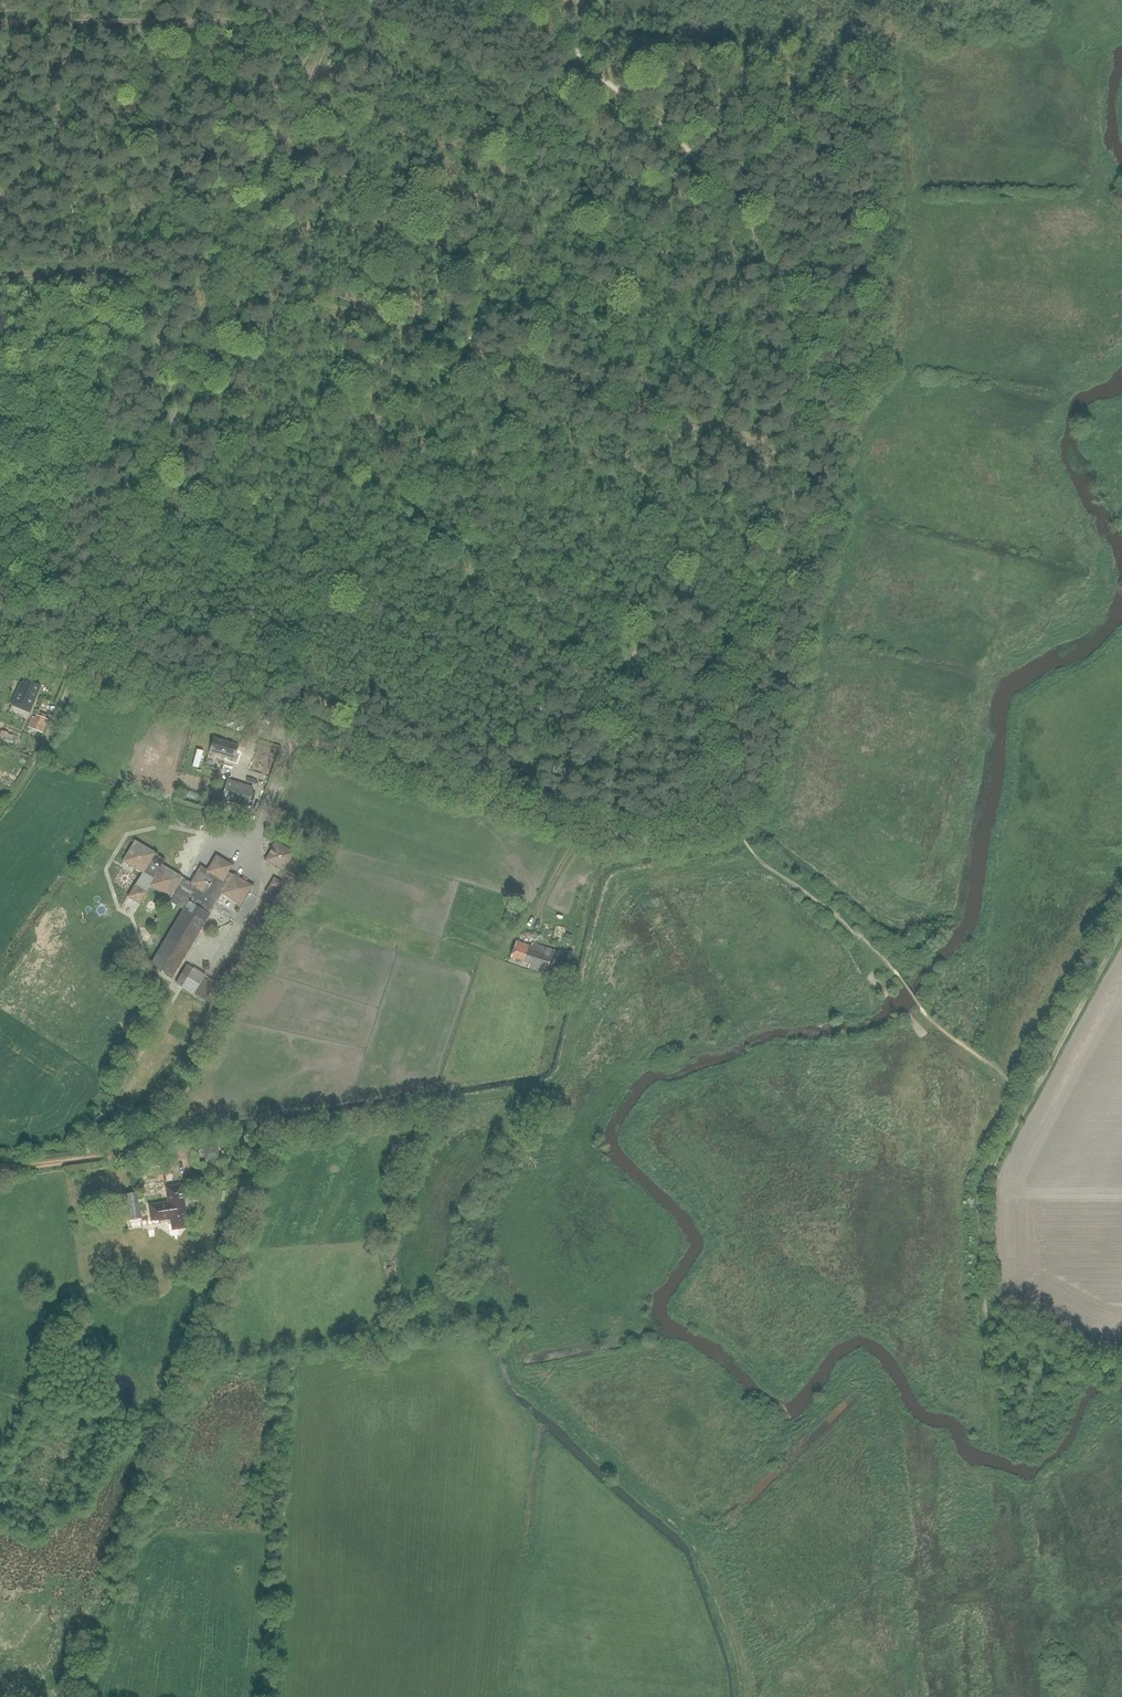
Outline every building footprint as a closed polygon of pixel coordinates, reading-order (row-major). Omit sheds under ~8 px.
[(11,706),(30,713),(32,708),(34,703),(41,686),(40,686),(24,679),(22,679),(11,706)] [(47,720),(36,715),(35,718),(32,717),(29,727),(31,728),(43,732),(46,723),(47,720)] [(3,730),(1,739),(15,741),(16,733),(3,730)] [(237,750),(238,745),(214,738),(210,752),(234,759),(235,755),(239,756),(240,751),(237,750)] [(222,799),(228,801),(224,812),(255,821),(256,817),(250,815),(253,807),(247,806),(253,786),(229,779),(222,799)] [(241,905),(253,885),(233,874),(229,872),(233,865),(216,855),(207,870),(201,866),(191,883),(182,877),(183,877),(162,865),(165,860),(155,853),(155,852),(135,840),(122,861),(142,873),(136,884),(135,884),(127,897),(140,905),(148,892),(147,891),(150,886),(170,898),(168,901),(184,910),(151,964),(172,976),(222,894),(241,905)] [(265,860),(284,871),(295,852),(276,841),(265,860)] [(273,897),(282,882),(274,878),(265,893),(273,897)] [(552,976),(560,952),(533,943),(532,946),(516,941),(511,957),(529,964),(528,968),(552,976)] [(176,984),(187,990),(193,995),(194,994),(205,1001),(216,982),(205,975),(205,974),(199,970),(194,968),(188,964),(176,984)] [(205,1146),(207,1159),(221,1157),(220,1144),(205,1146)] [(178,1228),(187,1226),(181,1185),(167,1187),(169,1202),(150,1205),(152,1220),(171,1217),(172,1224),(178,1228)] [(129,1220),(141,1218),(141,1217),(137,1191),(125,1193),(129,1219),(129,1220)]
